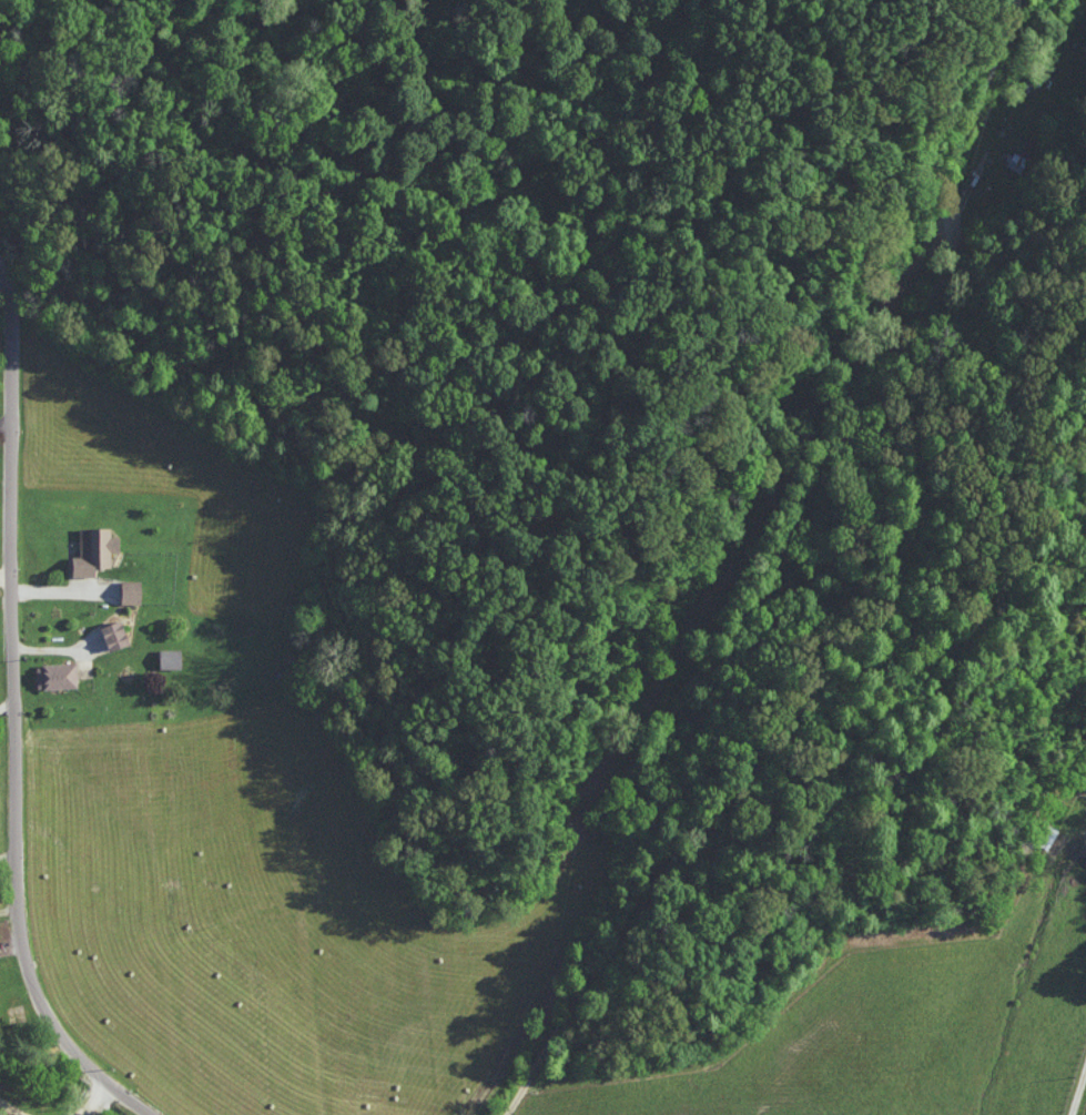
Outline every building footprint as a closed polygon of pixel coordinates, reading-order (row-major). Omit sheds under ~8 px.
[(83,555),(78,555),(78,566),(114,566),(114,551),(124,550),(123,535),(113,535),(113,526),(83,527),(83,555)] [(144,603),(145,579),(125,578),(124,602),(144,603)] [(112,650),(133,643),(125,619),(104,625),(112,650)] [(184,666),(184,648),(162,648),(163,667),(184,666)] [(42,687),(81,686),(80,662),(41,663),(42,687)]
